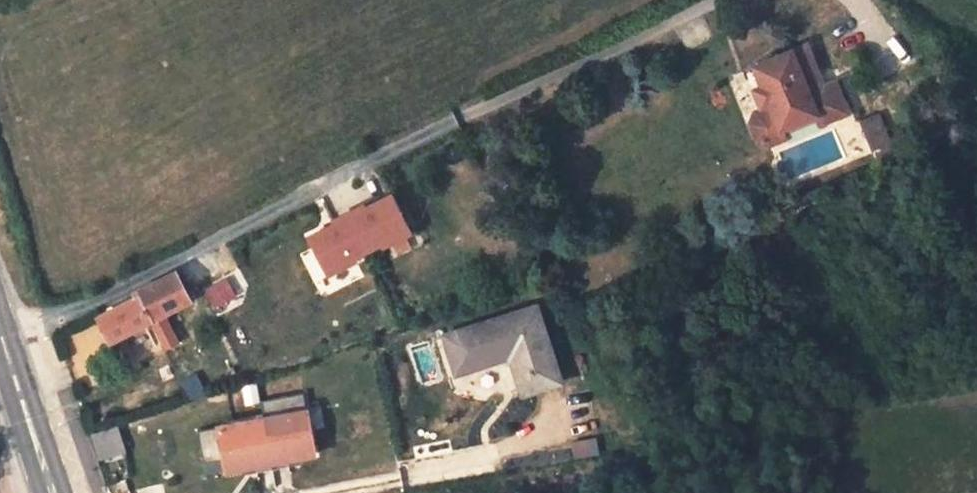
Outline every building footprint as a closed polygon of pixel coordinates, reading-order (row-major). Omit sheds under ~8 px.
[(808,46),(793,51),(754,67),(770,108),(756,113),(751,124),(758,142),(768,146),(783,140),(780,131),(819,117),(811,95),(801,71),(816,65),(808,46)] [(849,115),(837,85),(811,95),(819,117),(823,126),(849,115)] [(877,110),(857,119),(875,156),(894,147),(877,110)] [(783,140),(823,126),(819,117),(780,131),(783,140)] [(391,189),(303,230),(324,273),(411,232),(391,189)] [(99,318),(112,343),(178,309),(192,336),(206,329),(177,273),(135,294),(138,300),(99,318)] [(213,307),(237,298),(229,276),(205,285),(213,307)] [(514,358),(526,396),(563,384),(538,309),(447,338),(460,375),(514,358)] [(162,350),(179,341),(167,316),(149,325),(162,350)] [(266,420),(200,432),(209,482),(292,467),(290,460),(317,455),(306,394),(263,402),(266,420)]
